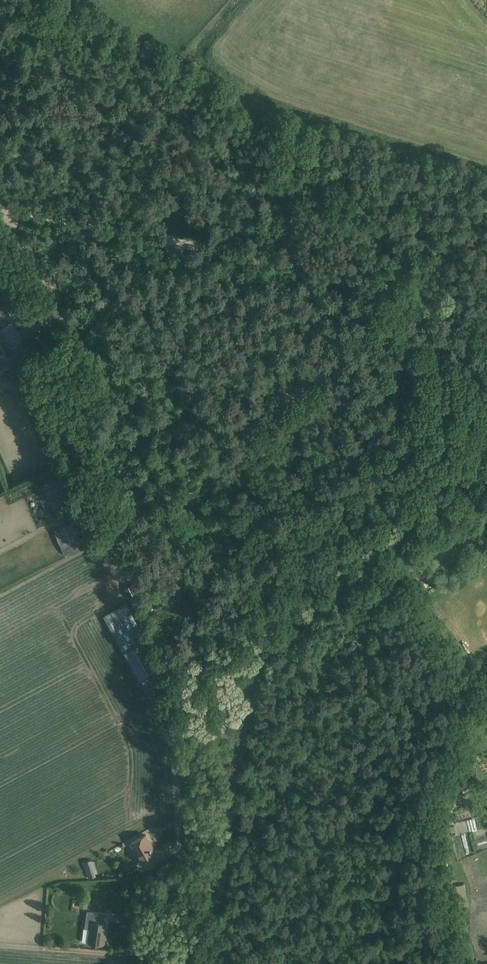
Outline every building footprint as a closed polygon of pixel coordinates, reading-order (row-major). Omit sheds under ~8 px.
[(40,314),(17,331),(6,338),(16,354),(28,346),(32,353),(55,337),(51,330),(64,320),(57,310),(53,310),(43,317),(40,314)] [(77,539),(59,546),(64,560),(82,553),(77,539)] [(169,560),(153,563),(153,564),(148,565),(150,573),(154,572),(171,569),(169,560)] [(104,616),(139,679),(162,667),(146,639),(147,639),(128,603),(104,616)] [(137,864),(140,870),(155,863),(151,856),(156,853),(146,834),(131,843),(141,861),(137,864)] [(469,868),(463,870),(466,879),(482,874),(481,871),(471,874),(469,868)] [(106,932),(107,923),(103,922),(104,913),(108,914),(108,913),(87,910),(85,928),(90,929),(88,942),(104,944),(105,935),(104,935),(105,932),(106,932)]
